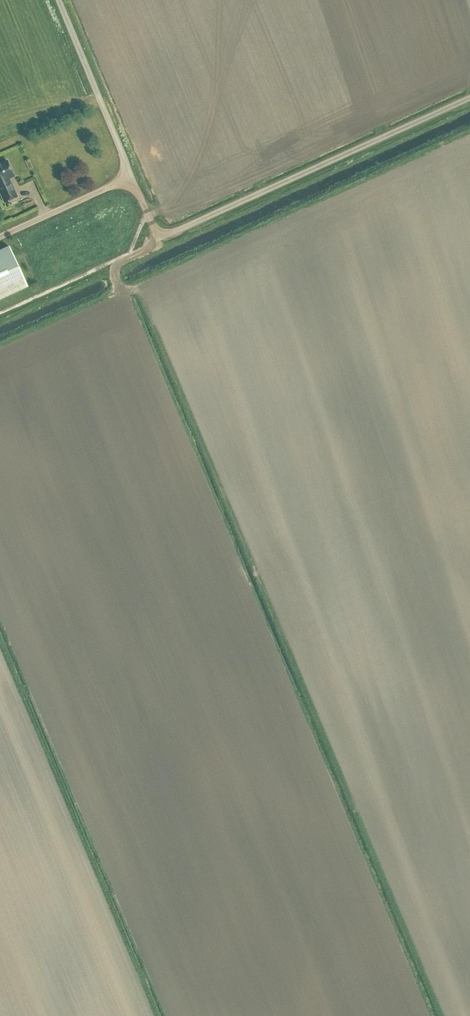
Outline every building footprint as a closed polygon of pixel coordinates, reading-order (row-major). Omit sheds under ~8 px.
[(0,164),(0,193),(4,203),(17,197),(10,182),(10,183),(8,179),(14,176),(7,161),(0,164)] [(0,251),(0,299),(27,287),(9,247),(0,251)]
